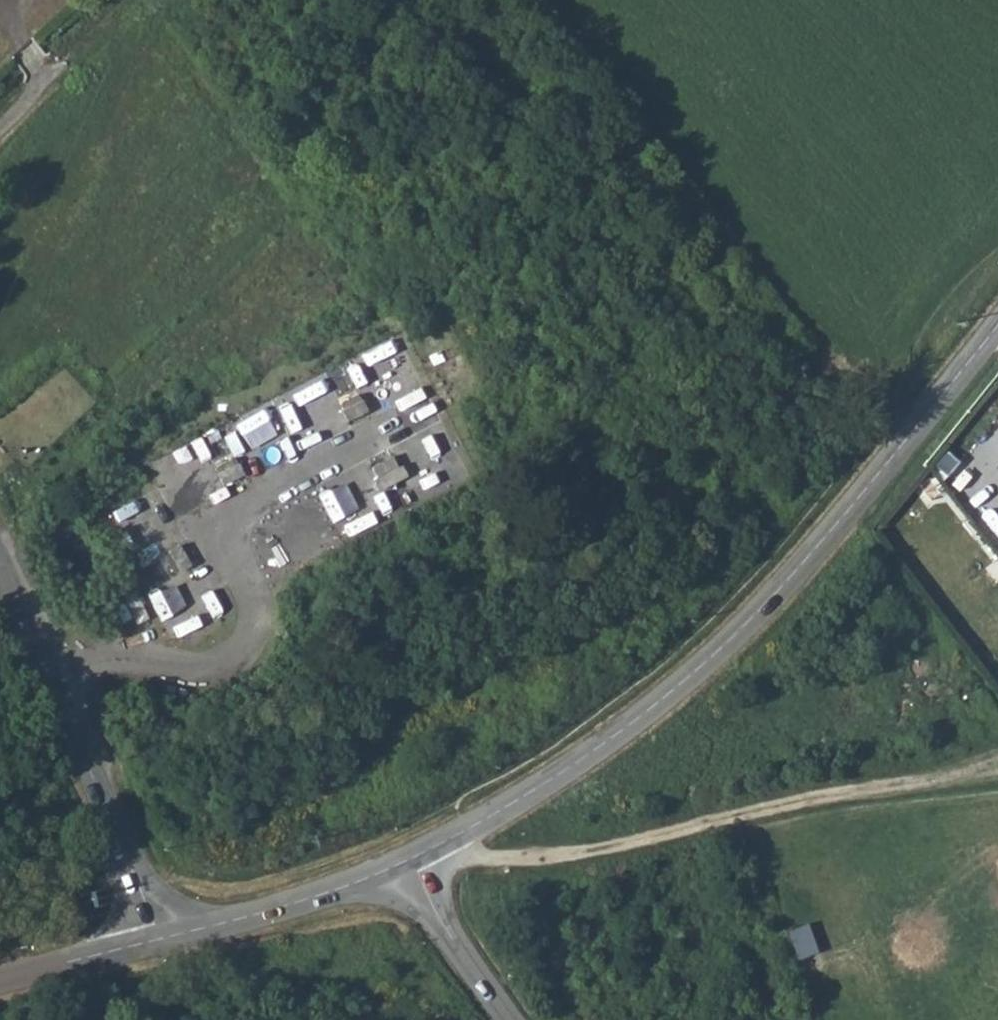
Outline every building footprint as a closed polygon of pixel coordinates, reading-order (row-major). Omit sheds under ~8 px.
[(342,411),(347,422),(368,411),(362,400),(342,411)] [(238,419),(252,443),(279,428),(265,403),(238,419)] [(444,450),(423,459),(434,484),(455,474),(444,450)] [(371,468),(383,489),(403,478),(392,457),(371,468)] [(218,473),(223,485),(244,475),(238,463),(218,473)] [(140,555),(166,545),(155,518),(129,528),(140,555)] [(168,552),(180,571),(191,565),(179,545),(168,552)] [(123,597),(136,624),(148,618),(135,591),(123,597)] [(122,750),(127,762),(133,759),(128,748),(122,750)]
